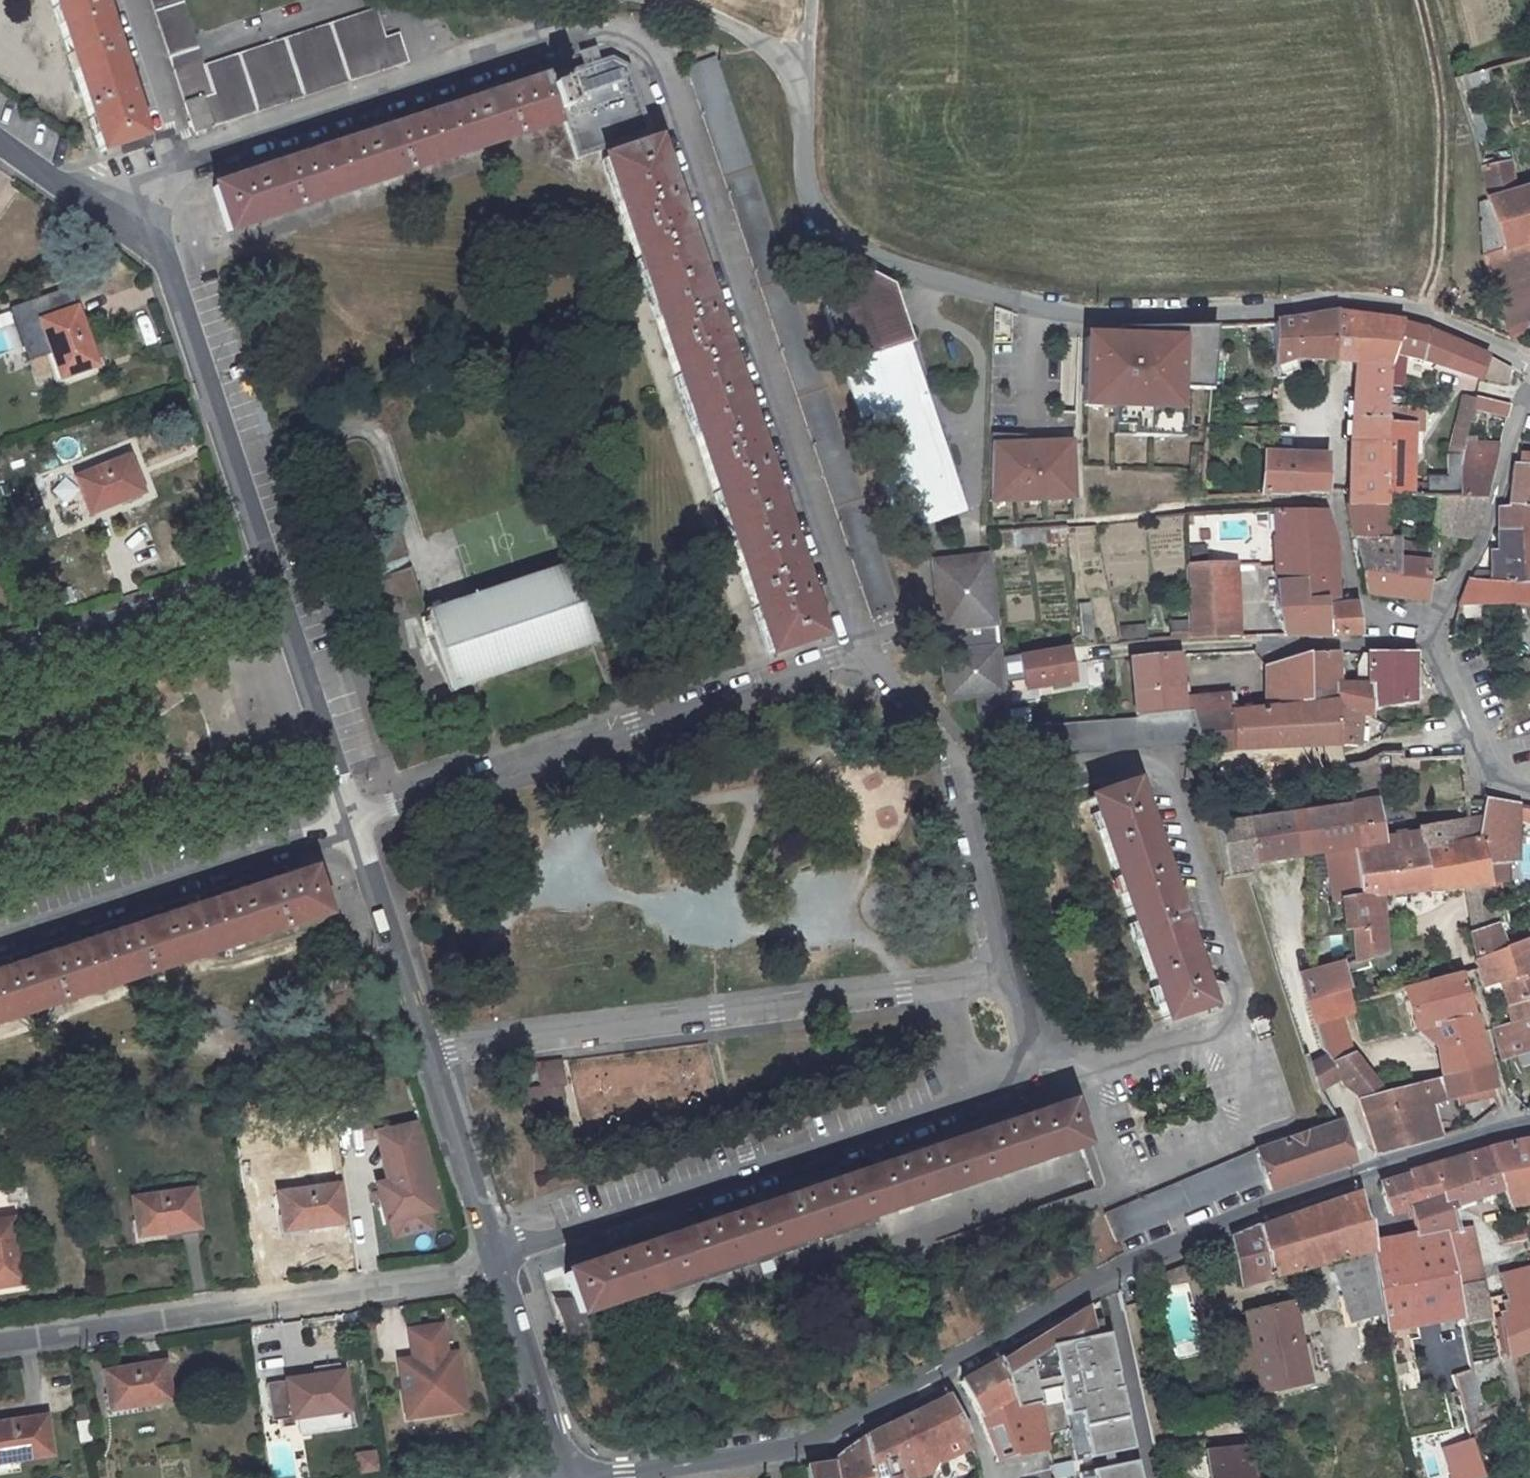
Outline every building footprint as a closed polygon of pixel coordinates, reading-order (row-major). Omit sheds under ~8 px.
[(101,151),(140,138),(95,0),(52,0),(101,151)] [(397,33),(383,38),(374,11),(205,67),(183,0),(151,0),(195,131),(405,60),(397,33)] [(552,89),(546,90),(554,115),(560,112),(569,139),(591,131),(644,112),(628,66),(609,57),(549,78),(552,89)] [(714,57),(686,67),(695,94),(723,84),(714,57)] [(546,90),(542,80),(214,189),(228,231),(556,122),(556,121),(554,115),(546,90)] [(695,94),(872,617),(900,607),(723,84),(695,94)] [(569,139),(576,160),(651,133),(644,112),(591,131),(569,139)] [(607,158),(773,650),(819,635),(654,143),(607,158)] [(1528,245),(1529,244),(1529,188),(1518,191),(1511,162),(1481,168),(1506,252),(1528,245)] [(1528,245),(1506,252),(1528,323),(1529,323),(1529,252),(1528,245)] [(842,366),(898,533),(966,510),(909,344),(911,343),(893,289),(847,265),(822,308),(842,366)] [(1494,296),(1480,297),(1484,324),(1482,330),(1512,344),(1505,321),(1498,313),(1494,296)] [(75,309),(40,320),(60,378),(95,365),(75,309)] [(1298,359),(1327,361),(1355,363),(1389,366),(1392,354),(1401,324),(1395,323),(1378,319),(1359,317),(1336,315),(1338,312),(1275,322),(1273,368),(1298,359)] [(1424,329),(1413,327),(1401,324),(1392,354),(1404,357),(1426,362),(1482,380),(1482,379),(1489,357),(1468,348),(1438,334),(1430,332),(1424,329)] [(1168,332),(1080,330),(1078,404),(1112,405),(1112,436),(1181,437),(1182,388),(1211,389),(1213,325),(1169,325),(1168,332)] [(1404,357),(1392,354),(1389,366),(1401,370),(1404,357)] [(1511,370),(1489,357),(1482,379),(1506,385),(1511,370)] [(1386,446),(1387,426),(1387,408),(1389,366),(1355,363),(1351,446),(1386,446)] [(1476,398),(1473,409),(1507,418),(1510,406),(1476,396),(1476,398)] [(1473,409),(1476,398),(1463,397),(1447,460),(1460,462),(1462,452),(1473,409)] [(1386,446),(1385,500),(1409,500),(1410,457),(1415,457),(1420,455),(1421,427),(1410,427),(1387,426),(1386,446)] [(1066,439),(989,441),(990,501),(1067,500),(1066,439)] [(1385,507),(1385,500),(1386,446),(1351,446),(1349,492),(1347,504),(1385,507)] [(1460,462),(1458,499),(1464,499),(1485,499),(1498,453),(1462,452),(1460,462)] [(1324,493),(1325,455),(1264,455),(1261,496),(1324,493)] [(141,492),(127,456),(75,477),(90,512),(141,492)] [(1529,469),(1529,459),(1520,458),(1519,467),(1529,469)] [(1460,462),(1447,460),(1447,483),(1431,483),(1430,499),(1447,499),(1458,499),(1460,462)] [(1513,466),(1509,508),(1497,508),(1497,530),(1520,530),(1529,530),(1529,469),(1519,467),(1513,466)] [(1447,499),(1443,523),(1441,534),(1463,537),(1464,499),(1458,499),(1447,499)] [(1485,499),(1464,499),(1463,537),(1469,538),(1473,539),(1480,523),(1485,499)] [(1384,537),(1384,521),(1385,507),(1347,504),(1348,508),(1364,596),(1397,599),(1400,541),(1401,539),(1384,537)] [(1323,510),(1271,511),(1271,536),(1275,536),(1274,583),(1277,608),(1285,637),(1328,638),(1327,608),(1326,603),(1337,602),(1336,577),(1332,577),(1329,553),(1331,530),(1323,510)] [(1497,530),(1496,551),(1492,551),(1491,570),(1472,571),(1469,577),(1511,584),(1529,583),(1529,564),(1526,564),(1520,530),(1497,530)] [(1520,530),(1526,564),(1529,564),(1529,530),(1520,530)] [(1426,587),(1428,563),(1414,562),(1415,545),(1400,541),(1397,599),(1425,601),(1426,587)] [(1415,545),(1414,562),(1428,563),(1429,550),(1415,545)] [(980,721),(1005,719),(987,554),(931,561),(938,631),(940,632),(942,648),(940,650),(946,699),(977,697),(980,721)] [(425,611),(451,690),(594,641),(568,564),(425,611)] [(1229,565),(1185,566),(1188,638),(1232,637),(1229,565)] [(1511,584),(1469,577),(1459,605),(1529,604),(1529,583),(1511,584)] [(1077,603),(1080,635),(1091,634),(1089,602),(1077,603)] [(1327,608),(1328,638),(1356,636),(1353,605),(1327,608)] [(1124,624),(1125,637),(1145,636),(1145,624),(1124,624)] [(1012,652),(1015,689),(1072,685),(1069,647),(1012,652)] [(1371,721),(1370,709),(1368,686),(1357,686),(1339,686),(1336,654),(1306,656),(1307,703),(1334,708),(1359,717),(1371,721)] [(1368,686),(1366,660),(1366,656),(1361,655),(1356,666),(1357,686),(1368,686)] [(1178,656),(1129,660),(1135,717),(1139,716),(1190,712),(1190,715),(1229,713),(1227,696),(1182,699),(1178,656)] [(1306,656),(1275,664),(1267,666),(1263,711),(1275,710),(1275,705),(1307,703),(1306,656)] [(1416,705),(1415,662),(1403,662),(1403,660),(1366,660),(1368,686),(1370,709),(1406,705),(1416,705)] [(1086,665),(1086,686),(1102,685),(1101,664),(1086,665)] [(1296,747),(1314,781),(1339,776),(1338,767),(1335,745),(1334,708),(1307,703),(1275,705),(1275,710),(1263,711),(1229,713),(1190,715),(1196,743),(1199,754),(1224,751),(1296,747)] [(1335,745),(1358,747),(1359,717),(1334,708),(1335,745)] [(1190,712),(1139,716),(1135,717),(1023,727),(1026,756),(1196,743),(1190,715),(1190,712)] [(1339,776),(1343,804),(1355,876),(1386,871),(1380,840),(1373,799),(1379,787),(1373,758),(1368,760),(1363,763),(1338,767),(1339,776)] [(1089,799),(1163,1020),(1206,1006),(1131,786),(1089,799)] [(1475,838),(1477,838),(1483,864),(1517,862),(1517,805),(1483,799),(1479,818),(1475,838)] [(1226,878),(1247,876),(1250,864),(1322,853),(1334,920),(1334,921),(1341,919),(1340,901),(1358,898),(1355,876),(1343,804),(1214,824),(1226,878)] [(1523,806),(1521,821),(1529,823),(1529,807),(1523,806)] [(1420,850),(1475,838),(1479,818),(1415,830),(1416,834),(1420,850)] [(1420,850),(1416,834),(1380,840),(1386,871),(1424,864),(1420,850)] [(1363,929),(1348,931),(1353,964),(1385,954),(1380,895),(1462,891),(1461,886),(1487,884),(1483,864),(1477,838),(1475,838),(1420,850),(1424,864),(1386,871),(1355,876),(1358,898),(1363,929)] [(230,946),(234,957),(332,925),(315,874),(314,871),(291,878),(0,974),(0,1021),(230,946)] [(1363,929),(1358,898),(1340,901),(1341,919),(1343,932),(1348,931),(1363,929)] [(1496,925),(1494,912),(1492,906),(1467,924),(1469,934),(1496,925)] [(1477,969),(1481,988),(1499,984),(1509,1024),(1529,1019),(1529,1003),(1524,980),(1529,978),(1529,960),(1525,941),(1507,948),(1498,924),(1496,925),(1469,934),(1477,969)] [(1318,955),(1343,954),(1342,935),(1318,936),(1318,955)] [(1302,982),(1308,1002),(1344,992),(1338,971),(1302,982)] [(1458,973),(1400,988),(1400,990),(1414,1033),(1431,1029),(1439,1079),(1486,1067),(1475,1031),(1458,973)] [(1350,1016),(1347,1003),(1344,992),(1308,1002),(1316,1033),(1325,1054),(1336,1082),(1358,1074),(1342,1019),(1350,1016)] [(1509,1024),(1492,1029),(1501,1060),(1529,1051),(1529,1019),(1509,1024)] [(718,1103),(708,1040),(572,1062),(582,1125),(718,1103)] [(1328,1087),(1336,1082),(1325,1054),(1310,1062),(1318,1088),(1318,1090),(1322,1090),(1328,1087)] [(565,1086),(562,1061),(536,1064),(537,1072),(529,1073),(531,1087),(539,1086),(539,1090),(543,1089),(547,1112),(564,1109),(562,1087),(565,1086)] [(1486,1067),(1439,1079),(1378,1095),(1360,1099),(1357,1100),(1375,1154),(1437,1138),(1427,1104),(1492,1088),(1486,1067)] [(1336,1082),(1360,1099),(1378,1095),(1358,1074),(1336,1082)] [(874,1214),(1082,1144),(1069,1102),(1023,1118),(615,1255),(564,1272),(577,1314),(874,1214)] [(372,1181),(385,1241),(437,1230),(413,1120),(370,1129),(381,1180),(372,1181)] [(1339,1123),(1257,1150),(1267,1177),(1271,1189),(1350,1161),(1339,1123)] [(1503,1190),(1516,1218),(1524,1218),(1529,1210),(1529,1141),(1510,1144),(1495,1146),(1485,1149),(1503,1190)] [(1446,1257),(1475,1251),(1470,1228),(1457,1230),(1452,1208),(1503,1190),(1485,1149),(1407,1173),(1407,1177),(1379,1185),(1379,1188),(1386,1213),(1390,1216),(1407,1213),(1414,1236),(1415,1240),(1441,1235),(1446,1257)] [(1267,1177),(1257,1150),(1104,1214),(1115,1241),(1267,1177)] [(345,1223),(339,1184),(279,1193),(285,1231),(345,1223)] [(198,1228),(193,1190),(133,1199),(139,1237),(198,1228)] [(1384,1315),(1371,1244),(1367,1222),(1363,1223),(1357,1193),(1289,1218),(1304,1270),(1338,1262),(1355,1322),(1384,1315)] [(874,1214),(577,1314),(581,1323),(877,1224),(874,1214)] [(0,1220),(0,1287),(21,1284),(11,1218),(0,1220)] [(1231,1246),(1240,1287),(1304,1270),(1289,1218),(1257,1229),(1229,1240),(1231,1246)] [(1458,1321),(1446,1257),(1441,1235),(1415,1240),(1414,1236),(1371,1244),(1384,1315),(1387,1331),(1458,1321)] [(1489,1321),(1475,1251),(1446,1257),(1458,1321),(1460,1327),(1489,1321)] [(1497,1317),(1508,1360),(1529,1351),(1529,1268),(1501,1275),(1510,1314),(1497,1317)] [(1292,1308),(1246,1318),(1248,1329),(1255,1385),(1257,1396),(1309,1382),(1292,1308)] [(1050,1344),(1093,1334),(1088,1311),(1027,1347),(1002,1364),(1017,1410),(1039,1404),(1029,1357),(1051,1348),(1050,1344)] [(410,1329),(414,1358),(401,1375),(404,1390),(420,1402),(421,1415),(450,1411),(463,1395),(456,1352),(446,1354),(442,1325),(410,1329)] [(1255,1385),(1248,1329),(1234,1331),(1237,1351),(1227,1352),(1232,1388),(1255,1385)] [(1093,1334),(1050,1344),(1051,1348),(1069,1431),(1075,1459),(1132,1447),(1107,1331),(1093,1334)] [(1069,1431),(1051,1348),(1029,1357),(1039,1404),(1045,1436),(1069,1431)] [(414,1358),(400,1360),(401,1375),(414,1358)] [(1039,1404),(1017,1410),(1002,1364),(1001,1360),(962,1383),(981,1421),(996,1464),(1048,1452),(1045,1436),(1039,1404)] [(163,1361),(104,1371),(110,1410),(170,1400),(163,1361)] [(348,1410),(342,1372),(286,1380),(292,1418),(348,1410)] [(420,1402),(404,1390),(408,1417),(421,1415),(420,1402)] [(465,1409),(463,1395),(450,1411),(465,1409)] [(947,1397),(865,1438),(872,1477),(919,1477),(924,1476),(916,1456),(959,1438),(966,1434),(947,1397)] [(51,1456),(44,1417),(0,1424),(0,1463),(18,1460),(51,1456)] [(88,1421),(77,1423),(80,1442),(91,1440),(88,1421)] [(865,1438),(829,1465),(804,1469),(805,1477),(872,1477),(865,1438)] [(1456,1477),(1481,1477),(1470,1440),(1446,1446),(1456,1477)] [(1206,1454),(1208,1477),(1249,1477),(1246,1449),(1206,1454)] [(372,1450),(351,1453),(353,1474),(374,1471),(372,1450)] [(1134,1459),(1077,1471),(1079,1477),(1138,1477),(1134,1459)] [(18,1460),(0,1463),(0,1475),(20,1472),(18,1460)] [(1051,1464),(1053,1477),(1059,1477),(1072,1475),(1070,1461),(1051,1464)]
